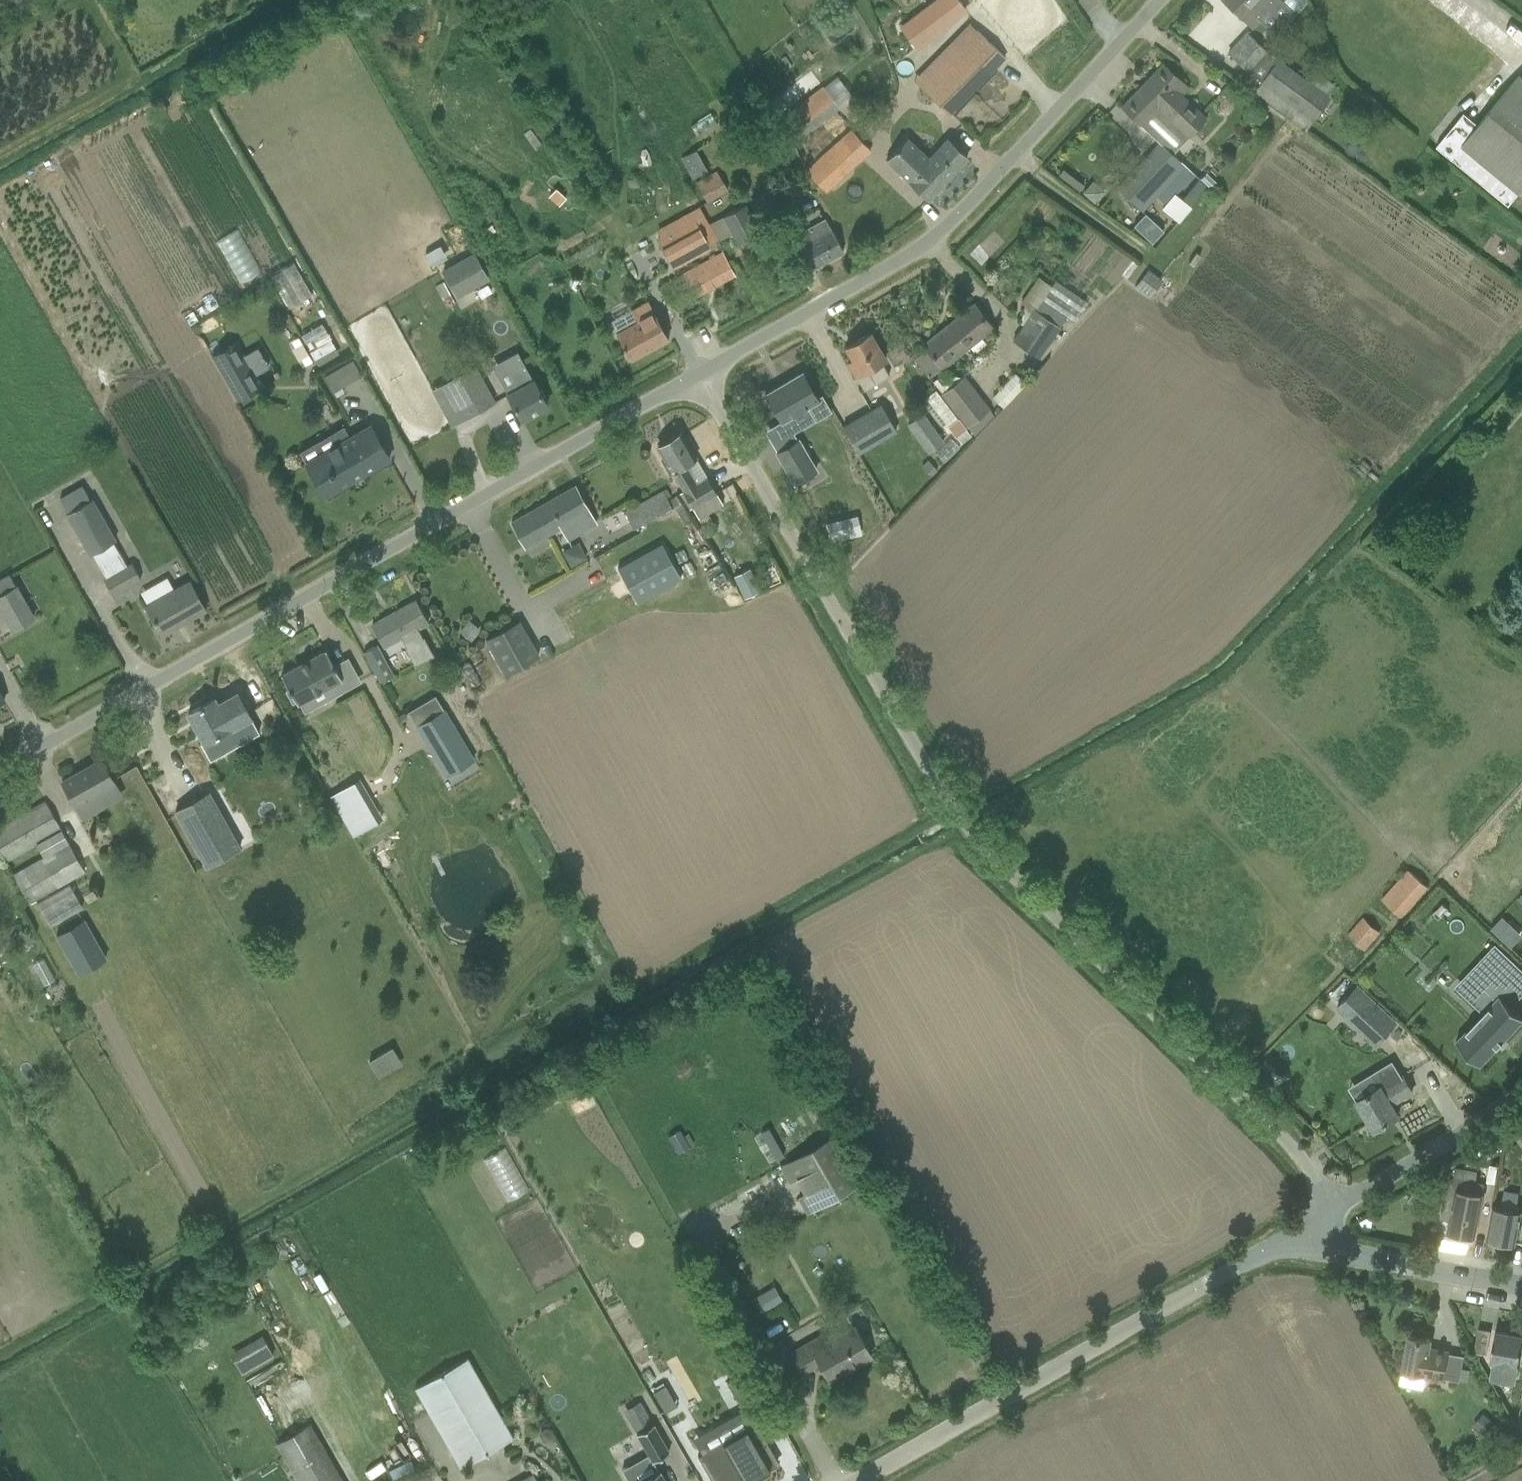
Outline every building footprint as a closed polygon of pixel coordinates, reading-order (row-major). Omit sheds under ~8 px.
[(901,25),(918,49),(968,11),(959,0),(934,0),(901,25)] [(1253,28),(1279,0),(1224,0),(1253,28)] [(1294,11),(1301,10),(1306,4),(1306,0),(1282,0),(1294,11)] [(930,95),(951,115),(1007,58),(984,37),(976,29),(920,85),(930,95)] [(1254,92),(1306,130),(1330,97),(1268,51),(1259,43),(1248,32),(1229,53),(1248,71),(1261,81),(1254,92)] [(1144,210),(1157,195),(1186,165),(1173,153),(1189,137),(1207,117),(1182,94),(1189,87),(1163,63),(1122,106),(1159,143),(1117,187),(1144,210)] [(1437,146),(1509,205),(1520,192),(1521,193),(1521,77),(1519,75),(1479,124),(1465,112),(1437,146)] [(794,144),(840,108),(839,106),(853,95),(838,76),(824,87),(823,85),(777,120),(794,144)] [(828,193),(872,150),(851,127),(807,169),(828,193)] [(886,160),(928,199),(967,157),(948,139),(929,160),(906,138),(886,160)] [(693,151),(681,158),(679,159),(691,180),(706,171),(695,151),(693,151)] [(1058,175),(1080,190),(1084,184),(1063,168),(1058,175)] [(696,182),(707,202),(728,190),(717,170),(696,182)] [(1199,179),(1182,199),(1190,205),(1206,185),(1199,179)] [(534,185),(525,180),(520,191),(528,195),(534,185)] [(1095,202),(1105,191),(1093,180),(1082,191),(1095,202)] [(746,204),(722,217),(710,223),(720,240),(732,233),(738,246),(762,232),(746,204)] [(1146,213),(1133,225),(1152,243),(1164,230),(1146,213)] [(812,268),(843,251),(826,220),(795,237),(812,268)] [(695,221),(658,241),(671,266),(708,246),(695,221)] [(662,284),(664,289),(674,307),(735,273),(723,251),(662,284)] [(440,270),(456,298),(488,280),(472,252),(440,270)] [(1159,278),(1148,270),(1135,287),(1147,295),(1159,278)] [(1067,315),(1042,298),(1036,308),(1035,308),(1013,339),(1039,357),(1061,325),(1067,315)] [(631,359),(668,338),(648,301),(632,310),(638,321),(617,333),(631,359)] [(930,378),(952,361),(993,328),(975,304),(923,345),(926,349),(914,358),(930,378)] [(315,359),(336,346),(322,323),(301,336),(315,359)] [(848,362),(864,390),(889,376),(881,362),(885,360),(870,332),(845,346),(853,359),(848,362)] [(211,355),(237,401),(262,387),(236,341),(211,355)] [(508,394),(521,419),(547,404),(517,351),(492,365),(499,377),(508,394)] [(474,367),(446,382),(465,417),(493,402),(474,367)] [(333,392),(340,388),(331,372),(324,376),(333,392)] [(801,372),(765,393),(781,420),(806,405),(815,420),(831,410),(821,393),(816,396),(801,372)] [(965,375),(940,393),(966,427),(990,408),(965,375)] [(858,452),(897,430),(882,404),(843,426),(858,452)] [(923,411),(907,423),(929,454),(945,441),(923,411)] [(390,457),(371,425),(306,463),(325,495),(390,457)] [(665,459),(662,461),(670,474),(673,472),(684,491),(681,493),(690,509),(692,507),(699,518),(723,504),(716,493),(680,432),(665,441),(665,442),(658,446),(665,459)] [(814,471),(795,440),(775,452),(793,483),(814,471)] [(922,465),(932,476),(937,470),(928,460),(922,465)] [(104,576),(114,594),(142,578),(133,561),(126,565),(113,541),(116,540),(93,498),(90,499),(82,486),(61,498),(69,511),(66,513),(89,554),(92,553),(105,576),(104,576)] [(595,522),(575,486),(511,522),(525,545),(563,523),(571,536),(595,522)] [(634,528),(672,507),(662,489),(625,510),(634,528)] [(563,550),(571,566),(587,558),(578,542),(563,550)] [(662,542),(617,567),(637,603),(682,578),(662,542)] [(750,568),(734,575),(744,598),(760,590),(750,568)] [(162,635),(206,610),(190,583),(156,602),(154,599),(145,604),(162,635)] [(17,584),(16,584),(0,593),(0,607),(12,629),(36,617),(17,584)] [(428,623),(416,600),(372,624),(384,647),(402,637),(407,647),(406,648),(415,665),(434,654),(424,637),(422,638),(417,628),(428,623)] [(469,619),(466,622),(459,631),(471,640),(478,632),(481,628),(469,619)] [(540,655),(520,620),(487,639),(508,673),(540,655)] [(380,681),(393,675),(377,644),(364,651),(380,681)] [(297,703),(298,702),(304,713),(329,699),(342,692),(336,681),(342,678),(326,650),(281,674),(289,688),(286,690),(292,702),(296,701),(297,703)] [(213,698),(189,712),(206,742),(232,727),(230,723),(249,713),(241,699),(220,711),(213,698)] [(448,721),(421,737),(440,770),(453,762),(459,772),(473,764),(448,721)] [(115,782),(102,758),(62,781),(75,804),(115,782)] [(174,810),(206,867),(241,848),(209,791),(174,810)] [(85,870),(46,801),(0,827),(0,850),(6,861),(37,843),(44,856),(14,873),(30,903),(71,880),(75,887),(91,879),(86,869),(85,870)] [(323,821),(317,809),(307,814),(314,826),(323,821)] [(353,836),(372,824),(364,812),(346,823),(353,836)] [(1429,887),(1408,869),(1382,898),(1402,916),(1429,887)] [(64,891),(50,894),(52,903),(40,905),(42,915),(67,911),(64,891)] [(1500,936),(1512,924),(1503,916),(1491,928),(1500,936)] [(90,917),(59,932),(80,974),(110,959),(90,917)] [(1366,949),(1381,932),(1363,917),(1348,934),(1366,949)] [(24,932),(17,944),(27,950),(34,938),(24,932)] [(1468,975),(1491,997),(1519,968),(1495,946),(1468,975)] [(1357,985),(1337,1006),(1375,1043),(1396,1021),(1357,985)] [(1500,996),(1456,1042),(1480,1065),(1521,1021),(1521,1017),(1500,996)] [(397,1045),(373,1057),(382,1074),(406,1062),(397,1045)] [(1413,1091),(1402,1073),(1357,1100),(1375,1130),(1399,1115),(1392,1104),(1413,1091)] [(680,1130),(669,1136),(678,1153),(689,1146),(684,1136),(680,1130)] [(870,1178),(843,1130),(781,1166),(790,1182),(797,1178),(805,1192),(798,1197),(807,1213),(870,1178)] [(508,1147),(485,1156),(504,1200),(527,1190),(508,1147)] [(1448,1231),(1475,1236),(1485,1183),(1476,1182),(1478,1171),(1456,1167),(1454,1178),(1448,1177),(1442,1209),(1452,1211),(1448,1231)] [(1487,1238),(1515,1243),(1521,1212),(1521,1211),(1517,1210),(1520,1194),(1505,1191),(1502,1207),(1493,1205),(1487,1238)] [(761,1313),(771,1307),(762,1293),(753,1299),(761,1313)] [(790,1351),(793,1355),(802,1373),(821,1363),(829,1378),(871,1355),(853,1323),(826,1338),(823,1332),(790,1351)] [(1477,1352),(1488,1353),(1491,1330),(1479,1328),(1475,1349),(1477,1352)] [(1518,1414),(1521,1392),(1520,1392),(1521,1382),(1515,1381),(1521,1343),(1521,1335),(1496,1331),(1491,1360),(1493,1361),(1490,1377),(1503,1379),(1501,1388),(1513,1390),(1510,1407),(1514,1414),(1518,1414)] [(1444,1377),(1448,1352),(1430,1349),(1431,1340),(1409,1336),(1402,1371),(1425,1375),(1425,1374),(1444,1377)] [(263,1341),(235,1356),(244,1372),(272,1356),(263,1341)] [(459,1467),(511,1437),(466,1358),(413,1388),(459,1467)] [(749,1368),(727,1381),(747,1415),(769,1402),(749,1368)] [(671,1395),(665,1384),(653,1391),(659,1401),(671,1395)] [(624,1410),(634,1428),(651,1418),(640,1401),(624,1410)] [(1507,1433),(1484,1412),(1473,1424),(1496,1445),(1507,1433)] [(311,1422),(278,1441),(301,1480),(345,1480),(311,1422)] [(637,1432),(652,1458),(651,1458),(651,1459),(668,1450),(668,1449),(667,1449),(652,1424),(653,1423),(652,1422),(636,1432),(636,1433),(637,1432)] [(546,1426),(541,1430),(540,1436),(544,1441),(550,1442),(555,1439),(556,1433),(552,1428),(546,1426)] [(713,1480),(748,1480),(777,1464),(773,1457),(776,1456),(759,1427),(749,1432),(747,1427),(698,1455),(713,1480)] [(658,1470),(659,1469),(659,1468),(636,1480),(665,1480),(658,1470)]
